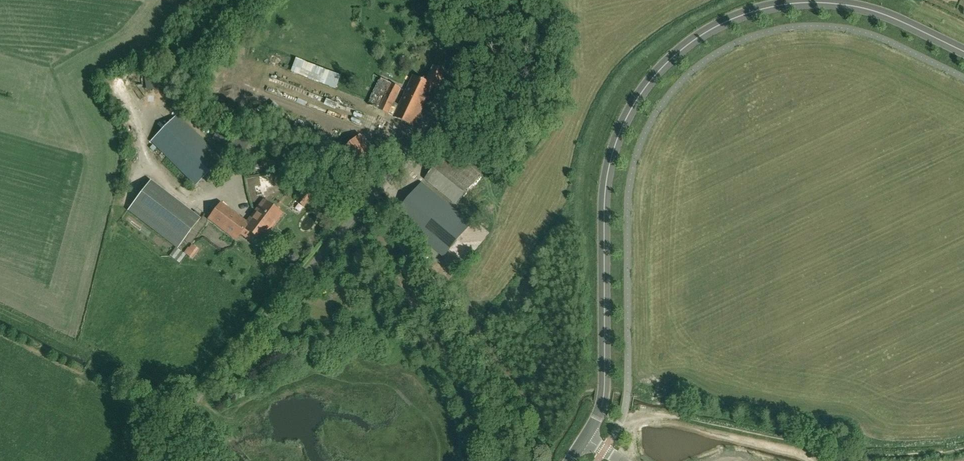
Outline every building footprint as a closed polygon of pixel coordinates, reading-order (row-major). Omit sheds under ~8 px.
[(438,88),(442,79),(446,72),(434,66),(426,82),(422,80),(438,88)] [(338,82),(341,73),(323,68),(321,77),(338,82)] [(400,105),(394,117),(414,126),(433,86),(438,88),(422,80),(413,76),(400,105)] [(379,110),(392,84),(381,78),(368,104),(379,110)] [(392,84),(379,110),(389,114),(394,103),(401,88),(392,84)] [(136,100),(139,110),(148,107),(142,90),(131,93),(134,100),(136,100)] [(158,95),(148,99),(150,104),(160,100),(158,95)] [(394,103),(389,114),(394,117),(400,105),(394,103)] [(220,159),(176,116),(151,141),(195,185),(220,159)] [(244,154),(251,138),(218,124),(210,139),(244,154)] [(359,179),(377,163),(357,140),(338,157),(359,179)] [(456,205),(481,175),(451,149),(425,179),(456,205)] [(266,169),(268,159),(262,157),(260,167),(266,169)] [(200,218),(151,180),(128,210),(176,248),(200,218)] [(470,223),(422,184),(396,216),(443,255),(470,223)] [(305,208),(312,198),(303,192),(296,201),(305,208)] [(221,204),(210,218),(236,238),(240,233),(255,244),(258,239),(261,241),(281,214),(264,201),(246,223),(221,204)] [(194,252),(188,248),(184,254),(189,258),(194,252)]
